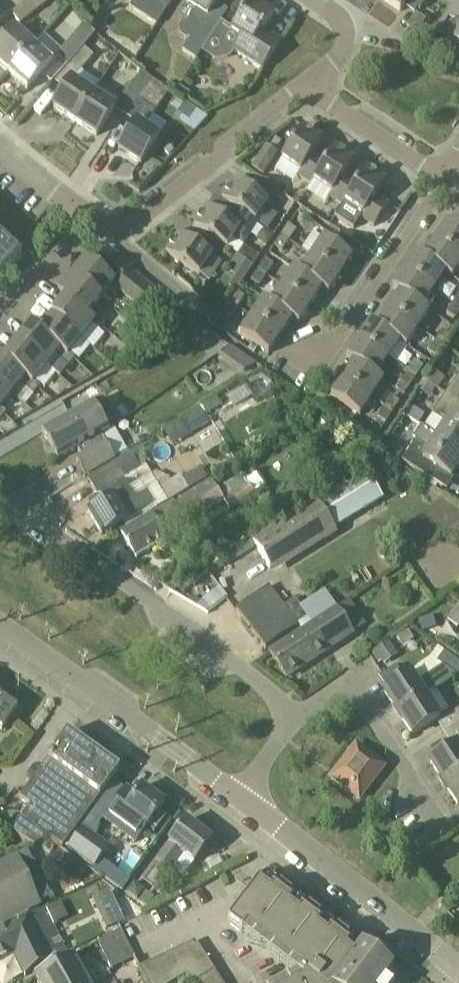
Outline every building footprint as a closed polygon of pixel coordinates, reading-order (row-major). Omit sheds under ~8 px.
[(45,0),(29,0),(11,14),(19,25),(48,3),(45,0)] [(130,9),(157,26),(161,19),(174,0),(136,0),(130,9)] [(218,5),(222,0),(188,0),(185,4),(196,11),(189,23),(187,25),(183,24),(179,29),(180,37),(185,40),(189,39),(189,40),(182,51),(196,61),(201,53),(221,23),(228,12),(218,5)] [(401,12),(408,2),(418,9),(424,0),(382,0),(401,12)] [(456,1),(446,18),(453,23),(443,38),(458,48),(458,0),(457,0),(456,1)] [(242,17),(230,34),(239,40),(232,52),(262,72),(276,50),(259,39),(273,17),(252,3),(243,18),(242,17)] [(409,27),(420,33),(428,18),(416,13),(409,27)] [(14,29),(0,44),(0,66),(8,73),(33,46),(14,29)] [(67,68),(82,50),(71,41),(56,59),(67,68)] [(33,46),(8,73),(28,91),(53,64),(33,46)] [(93,57),(84,48),(82,50),(67,68),(77,76),(93,57)] [(141,72),(118,106),(129,113),(151,80),(141,72)] [(136,124),(131,130),(118,151),(141,165),(158,139),(144,130),(155,112),(168,92),(162,88),(151,80),(129,113),(139,120),(136,124)] [(74,122),(92,95),(71,81),(53,108),(74,122)] [(191,94),(179,87),(174,95),(186,102),(191,94)] [(114,110),(92,95),(74,122),(97,137),(114,110)] [(183,104),(177,99),(173,106),(179,110),(183,104)] [(189,121),(196,110),(185,103),(178,114),(189,121)] [(322,140),(304,128),(282,161),(299,173),(297,177),(311,186),(313,182),(323,168),(310,159),(322,140)] [(278,154),(266,146),(252,168),(264,176),(278,154)] [(323,168),(313,182),(332,194),(329,198),(342,207),(345,203),(354,188),(341,180),(354,161),(335,149),(323,168)] [(354,188),(345,203),(364,215),(361,219),(374,227),(386,209),(373,200),(385,182),(367,170),(354,188)] [(267,205),(271,208),(280,194),(261,181),(253,194),(234,182),(222,201),(233,208),(256,222),(267,205)] [(233,208),(224,221),(206,209),(194,227),(205,235),(224,247),(227,250),(233,241),(242,247),(257,224),(255,222),(256,222),(233,208)] [(458,256),(458,231),(447,223),(435,241),(458,256)] [(297,231),(288,226),(281,236),(290,242),(297,231)] [(267,247),(274,236),(263,228),(256,240),(267,247)] [(224,247),(205,235),(196,248),(178,236),(166,254),(199,276),(212,258),(215,260),(224,247)] [(281,236),(274,247),(283,252),(290,242),(281,236)] [(21,257),(0,237),(0,280),(21,257)] [(323,240),(312,257),(340,276),(352,259),(323,240)] [(424,258),(423,259),(445,273),(445,274),(452,278),(458,267),(458,256),(435,241),(424,258)] [(100,259),(106,263),(99,271),(107,278),(122,260),(108,249),(100,259)] [(405,271),(434,290),(445,274),(445,273),(423,259),(424,258),(417,254),(405,271)] [(300,275),(322,289),(328,294),(340,276),(312,257),(300,274),(300,275)] [(102,301),(110,291),(115,285),(107,278),(99,271),(106,263),(100,259),(94,266),(86,260),(72,277),(102,301)] [(122,260),(107,278),(115,285),(117,286),(130,271),(132,268),(122,260)] [(273,267),(265,261),(258,271),(266,277),(273,267)] [(248,271),(237,263),(231,274),(242,281),(248,271)] [(300,275),(300,274),(294,270),(282,288),(310,307),(322,289),(300,275)] [(139,279),(130,271),(117,286),(115,285),(110,291),(116,297),(119,293),(124,297),(139,279)] [(251,281),(259,287),(266,277),(258,271),(251,281)] [(423,307),(434,290),(405,271),(393,289),(400,294),(400,293),(423,307)] [(58,293),(95,324),(101,317),(94,311),(102,301),(72,277),(64,287),(58,293)] [(139,279),(124,297),(134,305),(149,287),(139,279)] [(158,294),(149,287),(134,305),(143,313),(158,294)] [(282,288),(271,303),(271,304),(292,319),(292,320),(298,324),(310,307),(282,288)] [(245,297),(242,294),(237,291),(230,301),(238,307),(245,297)] [(99,332),(102,329),(107,322),(101,317),(95,324),(58,293),(53,300),(61,306),(52,316),(81,340),(92,326),(99,332)] [(423,307),(400,293),(400,294),(389,310),(418,329),(430,311),(423,307)] [(168,302),(158,294),(143,313),(153,321),(168,302)] [(271,304),(271,303),(265,299),(253,316),(281,336),(292,320),(292,319),(271,304)] [(238,307),(230,301),(223,312),(231,318),(238,307)] [(178,310),(168,302),(153,321),(162,329),(178,310)] [(454,303),(447,313),(455,319),(458,313),(458,306),(454,303)] [(400,343),(399,343),(406,348),(418,329),(389,310),(378,327),(377,328),(400,343)] [(52,316),(43,327),(36,321),(31,327),(74,362),(76,359),(70,354),(81,340),(52,316)] [(281,336),(253,316),(240,335),(268,355),(281,336)] [(389,359),(399,343),(400,343),(377,328),(378,327),(371,323),(359,340),(389,359)] [(31,327),(28,330),(17,344),(45,368),(54,357),(68,369),(74,362),(31,327)] [(451,336),(442,330),(435,341),(444,346),(451,336)] [(377,377),(378,376),(389,359),(359,340),(347,359),(354,363),(354,362),(377,377)] [(444,346),(435,341),(429,351),(437,357),(444,346)] [(31,384),(26,390),(33,395),(41,386),(35,381),(45,368),(17,344),(8,355),(1,349),(0,350),(0,358),(31,384)] [(229,348),(220,355),(232,363),(243,356),(229,348)] [(11,395),(19,383),(26,390),(31,384),(0,358),(0,386),(11,395)] [(343,380),(372,398),(384,380),(378,376),(377,377),(354,362),(354,363),(343,380)] [(423,367),(415,362),(408,372),(416,378),(423,367)] [(425,381),(438,390),(445,379),(432,370),(425,381)] [(416,378),(408,372),(401,382),(409,388),(416,378)] [(458,375),(445,395),(458,404),(458,376),(458,375)] [(343,380),(331,398),(360,417),(372,398),(343,380)] [(416,389),(426,395),(432,386),(421,380),(416,389)] [(11,395),(0,386),(0,407),(11,395)] [(458,452),(458,404),(445,395),(432,415),(446,424),(437,437),(458,452)] [(391,396),(385,407),(393,412),(400,402),(391,396)] [(98,415),(110,409),(103,398),(69,417),(78,432),(86,428),(94,440),(99,437),(108,432),(98,415)] [(166,428),(175,441),(210,420),(202,406),(166,428)] [(378,417),(386,423),(393,412),(385,407),(378,417)] [(412,420),(416,414),(408,409),(404,414),(412,420)] [(42,434),(58,461),(77,450),(81,458),(77,461),(85,476),(112,460),(99,437),(94,440),(86,428),(78,432),(69,417),(42,434)] [(326,427),(327,422),(323,418),(318,420),(317,425),(321,428),(326,427)] [(437,437),(420,425),(412,438),(415,441),(401,461),(429,480),(437,468),(450,477),(458,464),(458,452),(437,437)] [(362,448),(376,456),(379,451),(354,435),(346,448),(358,455),(362,448)] [(384,452),(390,442),(384,438),(378,448),(384,452)] [(397,462),(397,461),(403,453),(390,444),(384,453),(397,462)] [(120,460),(110,467),(89,480),(104,504),(88,514),(102,536),(133,517),(155,505),(146,492),(136,498),(123,479),(127,477),(123,471),(126,470),(120,460)] [(202,467),(183,479),(189,490),(208,478),(202,467)] [(333,527),(382,498),(364,471),(252,543),(270,570),(334,528),(333,527)] [(223,502),(229,512),(255,496),(243,477),(218,491),(215,486),(212,480),(121,535),(136,560),(165,542),(158,531),(167,526),(180,517),(185,524),(223,502)] [(216,583),(198,598),(209,611),(227,596),(216,583)] [(337,609),(325,591),(300,608),(295,600),(285,608),(269,587),(236,612),(244,623),(265,650),(308,618),(313,625),(337,609)] [(348,602),(337,609),(313,625),(269,654),(286,679),(364,627),(348,602)] [(447,622),(457,629),(458,626),(458,605),(447,622)] [(422,632),(437,628),(433,616),(418,620),(422,632)] [(388,641),(381,646),(376,649),(385,662),(396,654),(388,641)] [(436,662),(442,666),(416,683),(410,674),(383,692),(397,714),(424,696),(432,691),(458,673),(458,663),(444,651),(436,662)] [(412,736),(439,718),(424,696),(397,714),(412,736)] [(0,698),(0,732),(2,733),(17,710),(0,698)] [(93,752),(67,733),(20,799),(30,806),(11,832),(27,844),(33,848),(49,840),(63,849),(119,770),(93,752)] [(388,759),(356,734),(327,772),(358,796),(388,759)] [(458,774),(458,750),(456,746),(453,747),(429,763),(443,784),(458,774)] [(443,784),(458,807),(458,806),(458,774),(443,784)] [(164,804),(142,788),(131,802),(120,796),(104,818),(125,833),(135,819),(147,827),(164,804)] [(212,841),(186,821),(169,844),(157,860),(171,871),(184,855),(194,863),(212,841)] [(68,849),(95,868),(108,849),(82,829),(68,849)] [(51,897),(34,862),(23,868),(17,857),(0,865),(0,926),(41,907),(39,902),(51,897)] [(109,860),(101,869),(120,887),(129,877),(109,860)] [(393,969),(362,945),(355,954),(347,948),(352,942),(305,907),(299,915),(288,907),(294,899),(276,885),(270,893),(260,885),(266,877),(264,876),(227,924),(242,935),(246,929),(307,975),(304,980),(299,982),(382,982),(393,969)] [(127,892),(137,899),(145,889),(135,882),(127,892)] [(154,898),(146,892),(140,902),(148,907),(154,898)] [(68,918),(59,901),(0,929),(0,964),(14,957),(25,977),(63,957),(62,955),(66,953),(52,926),(68,918)] [(121,931),(120,931),(97,943),(111,970),(135,958),(121,931)] [(139,969),(147,982),(174,982),(185,976),(190,982),(196,982),(214,971),(195,942),(139,969)] [(72,957),(35,978),(37,982),(87,982),(72,957)] [(196,982),(222,982),(214,971),(196,982)]
